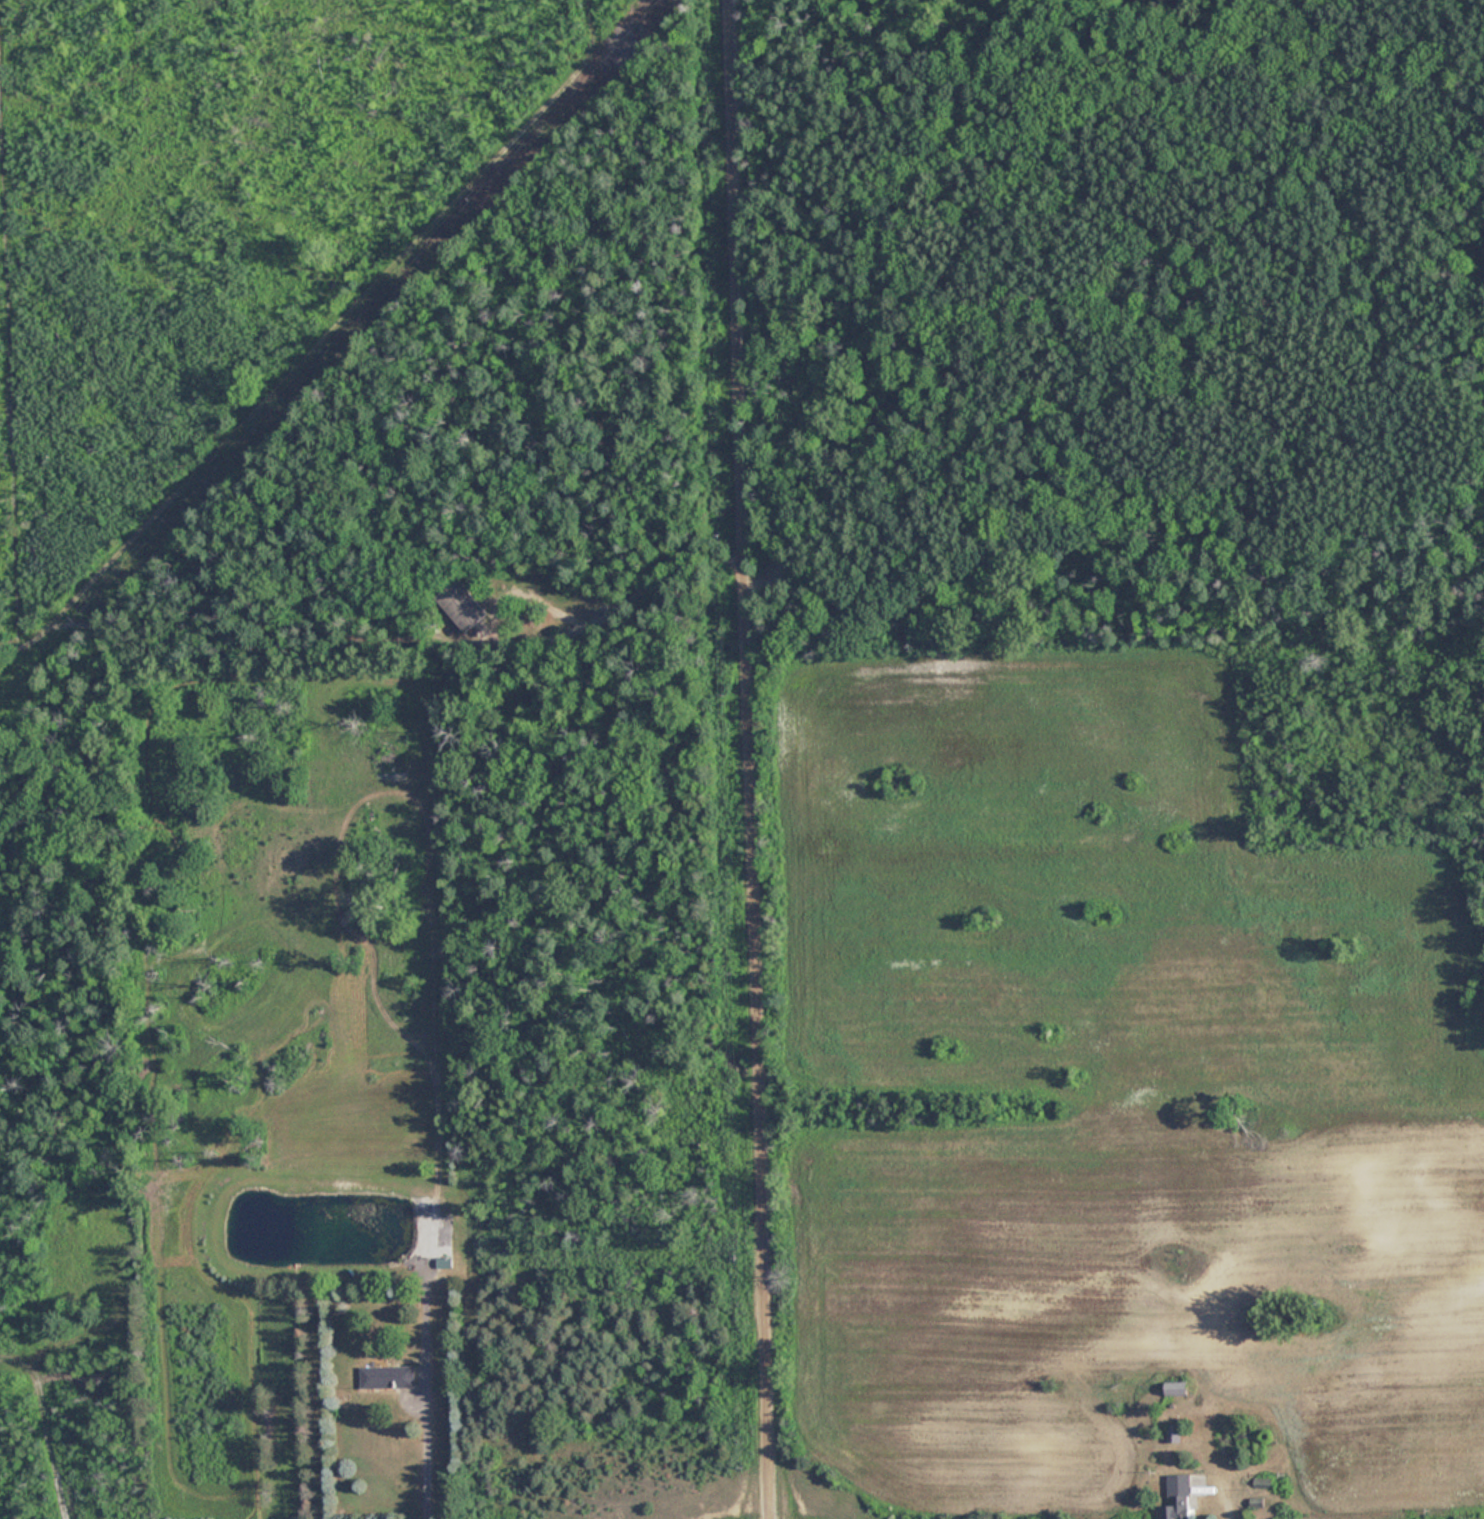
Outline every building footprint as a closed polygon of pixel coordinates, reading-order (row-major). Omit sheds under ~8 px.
[(465,633),(488,615),(459,578),(436,597),(465,633)] [(452,1266),(452,1257),(436,1257),(436,1266),(452,1266)] [(415,1390),(415,1367),(361,1367),(361,1390),(415,1390)] [(1180,1426),(1170,1426),(1170,1441),(1180,1441),(1180,1426)] [(1168,1475),(1169,1506),(1164,1506),(1164,1518),(1192,1518),(1191,1475),(1168,1475)]
